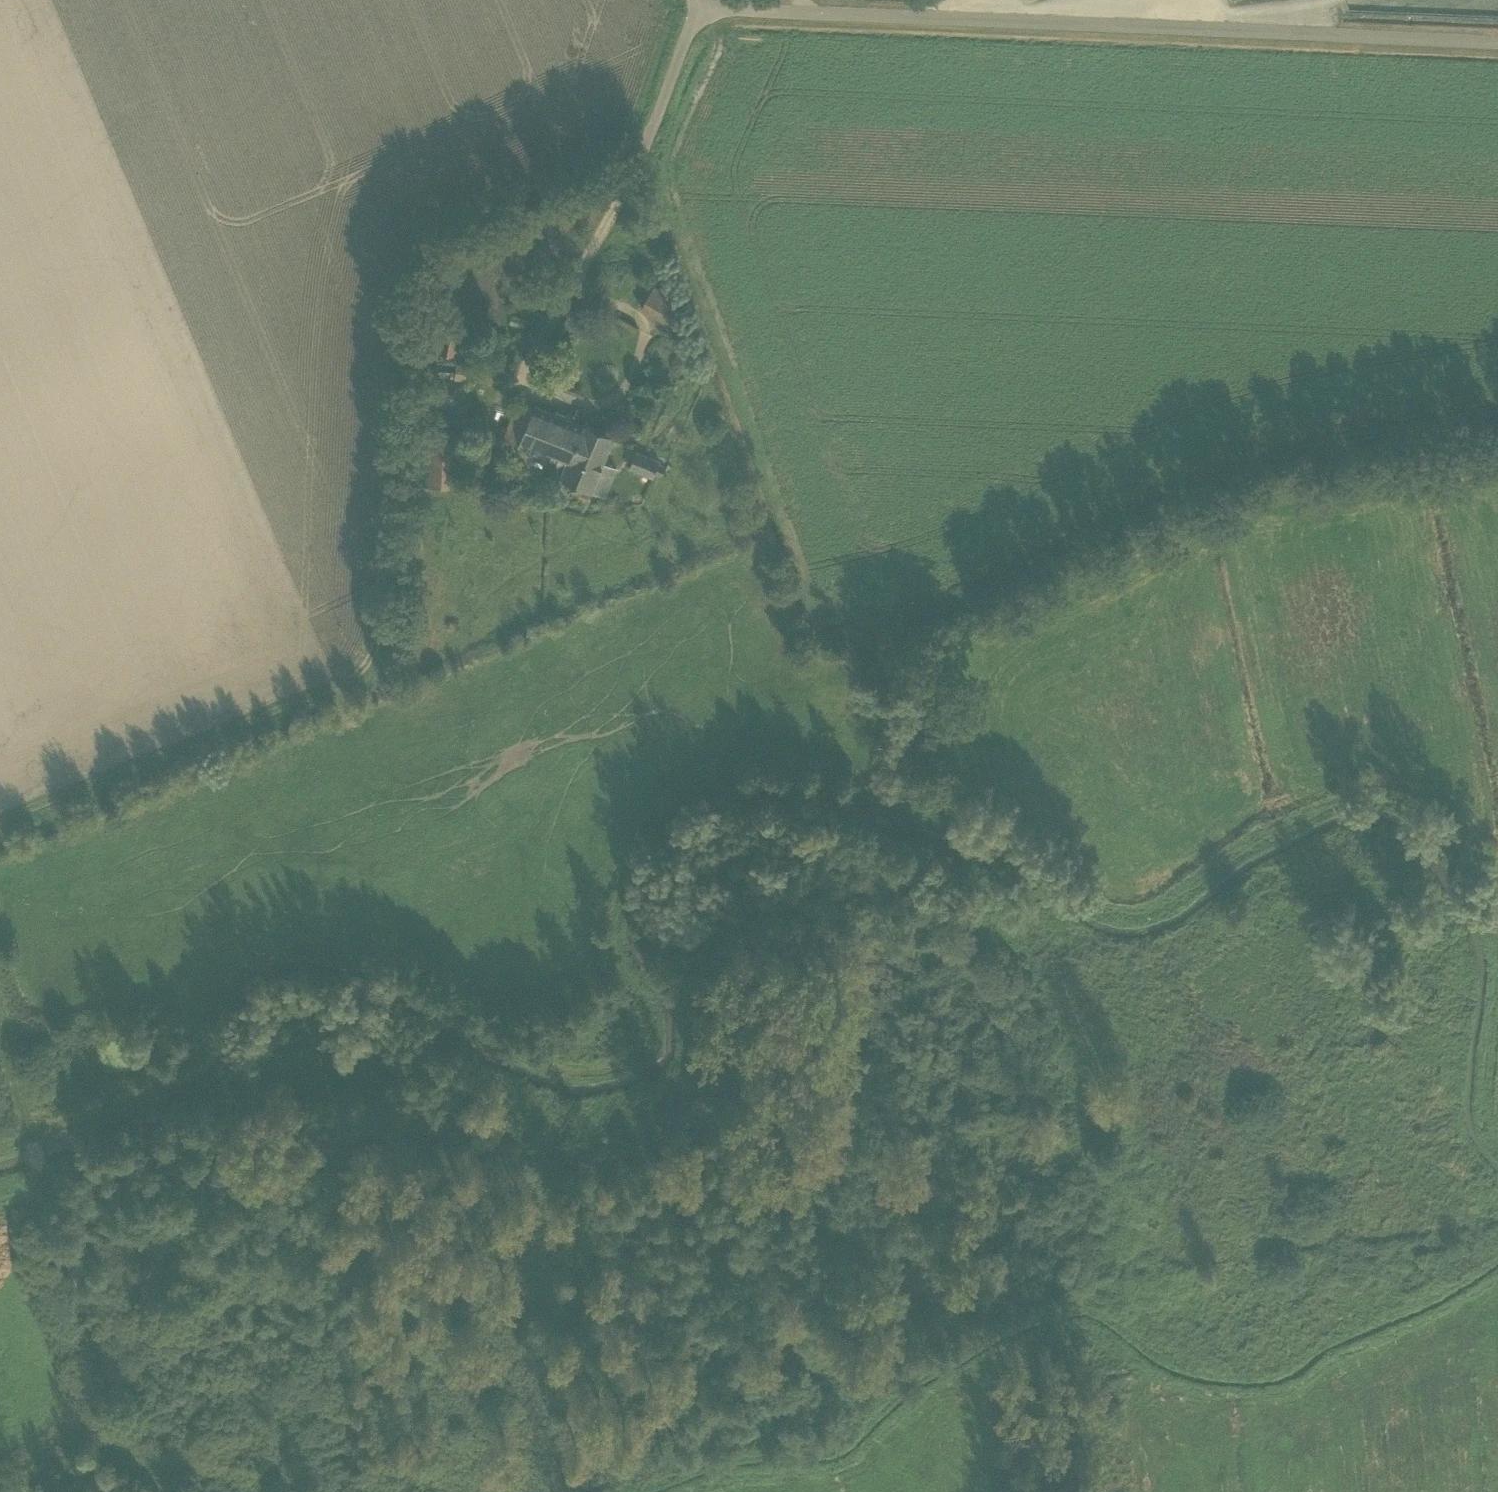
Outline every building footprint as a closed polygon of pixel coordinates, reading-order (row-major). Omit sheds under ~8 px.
[(637,307),(671,322),(682,296),(649,281),(637,307)] [(576,420),(534,404),(519,444),(567,463),(567,462),(567,463),(570,455),(572,456),(577,444),(568,440),(576,420)] [(591,490),(614,435),(576,420),(568,440),(577,444),(572,456),(570,455),(567,463),(567,462),(567,463),(560,477),(591,490)] [(460,485),(463,443),(464,425),(426,423),(424,453),(422,483),(460,485)] [(660,459),(636,450),(629,468),(652,477),(654,472),(662,475),(666,466),(658,463),(660,459)]
